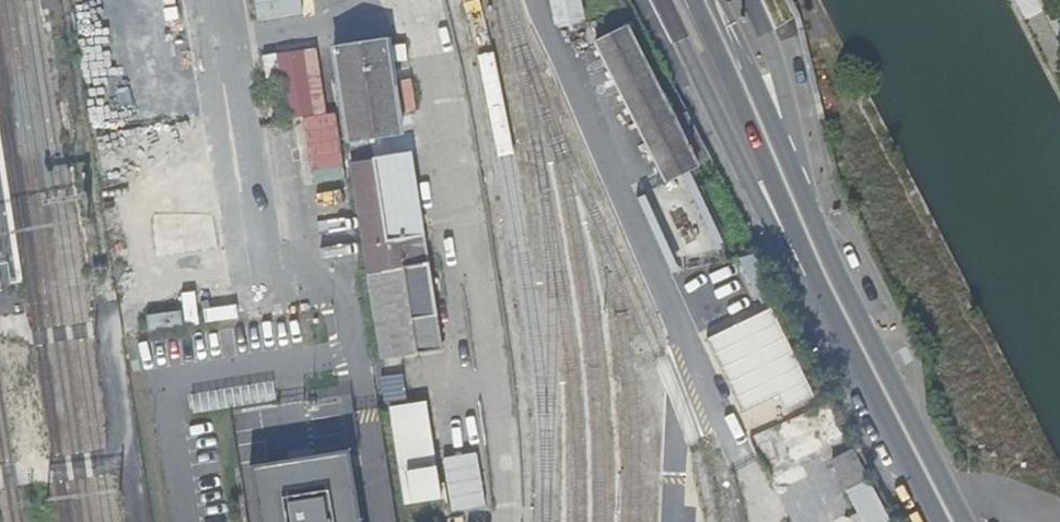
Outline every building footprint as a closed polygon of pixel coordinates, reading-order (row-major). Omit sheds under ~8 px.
[(256,21),(302,11),(299,0),(251,0),(256,21)] [(560,22),(584,17),(580,0),(555,0),(560,22)] [(663,179),(709,156),(685,110),(673,118),(626,25),(593,41),(663,179)] [(401,127),(386,36),(331,44),(345,136),(401,127)] [(322,110),(315,46),(272,51),(280,120),(301,118),(308,175),(339,171),(332,109),(322,110)] [(411,150),(375,154),(407,350),(443,345),(411,150)] [(206,179),(146,189),(148,200),(156,199),(158,216),(135,220),(141,257),(217,245),(206,179)] [(426,401),(389,404),(399,505),(436,501),(426,401)] [(825,443),(810,411),(749,439),(764,471),(825,443)] [(785,472),(800,505),(808,501),(816,520),(834,511),(828,497),(843,490),(857,521),(884,521),(849,444),(785,472)] [(448,511),(483,506),(475,452),(441,456),(448,511)] [(261,521),(361,521),(352,459),(254,472),(261,521)]
